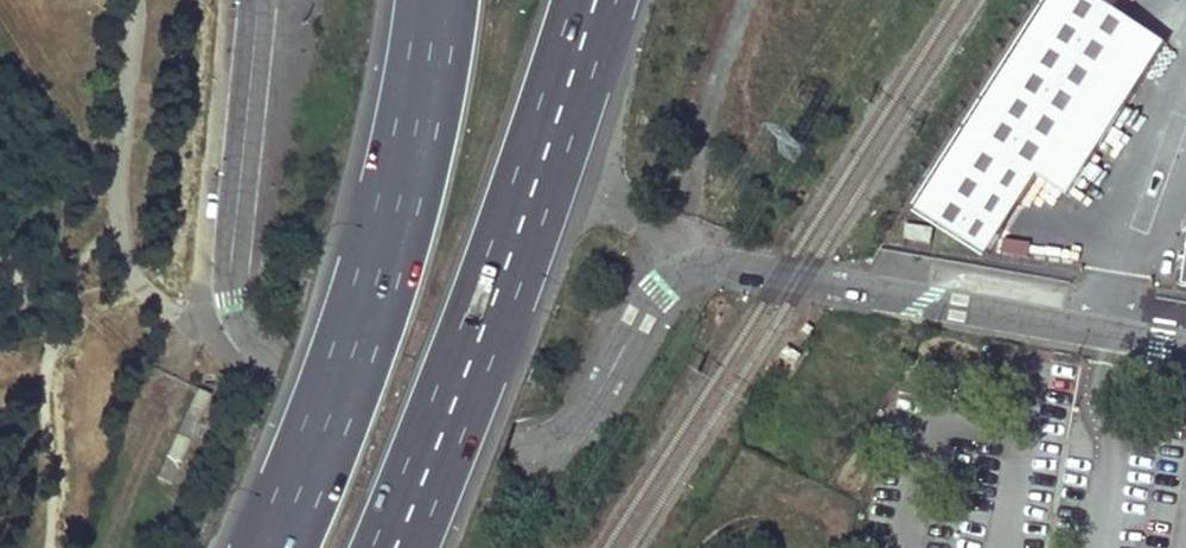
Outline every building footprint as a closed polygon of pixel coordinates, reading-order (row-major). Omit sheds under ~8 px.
[(1065,197),(1164,43),(1112,10),(1097,0),(1047,0),(963,132),(1065,197)] [(1112,10),(1118,0),(1097,0),(1112,10)] [(932,230),(901,225),(900,237),(930,242),(932,230)] [(190,437),(211,392),(196,385),(176,431),(190,437)] [(190,437),(176,431),(156,475),(170,481),(190,437)]
